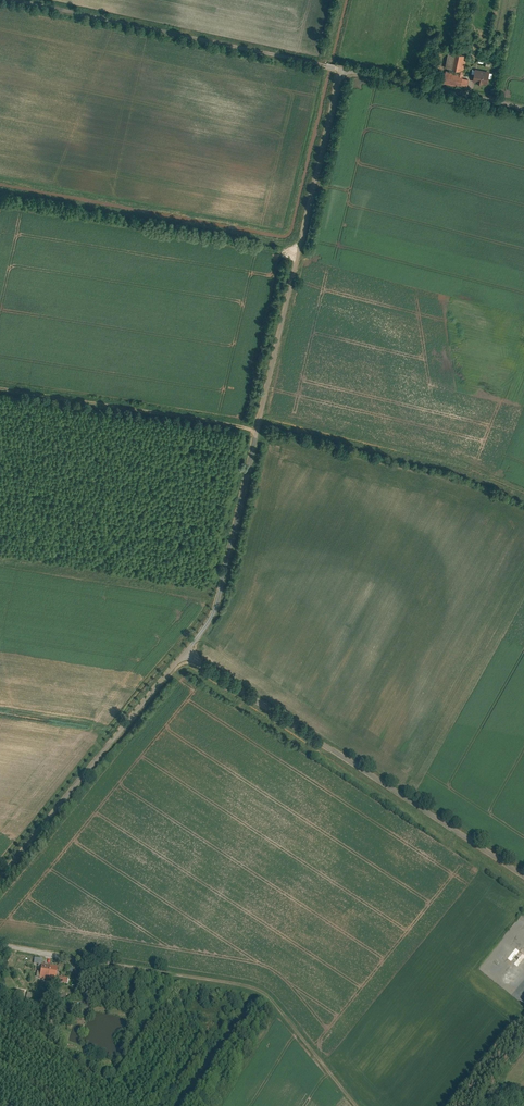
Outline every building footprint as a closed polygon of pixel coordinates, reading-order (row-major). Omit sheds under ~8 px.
[(467,56),(448,52),(445,68),(446,68),(442,84),(458,87),(458,85),(467,87),(469,80),(462,78),(467,56)] [(490,72),(475,69),(472,82),(487,85),(490,72)] [(506,961),(497,971),(500,973),(508,963),(506,961)] [(502,975),(511,966),(509,964),(500,973),(502,975)] [(57,968),(41,965),(39,979),(55,982),(56,977),(57,968)] [(56,977),(55,982),(55,983),(68,985),(69,979),(56,977)]
